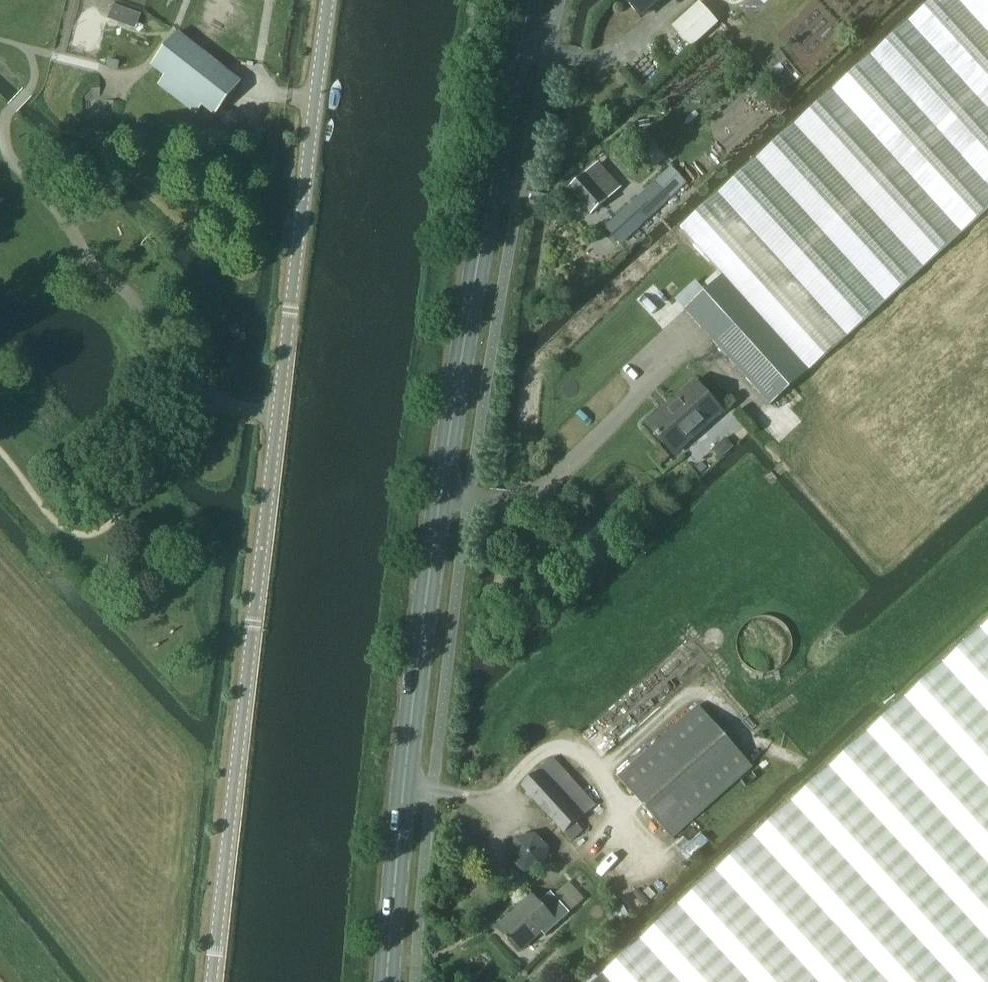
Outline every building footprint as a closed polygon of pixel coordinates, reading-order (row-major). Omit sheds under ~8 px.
[(642,17),(661,0),(627,0),(642,17)] [(681,227),(724,275),(686,309),(773,405),(810,370),(809,370),(987,209),(987,0),(932,0),(681,227)] [(694,51),(721,27),(703,6),(676,30),(694,51)] [(241,83),(178,33),(153,65),(216,115),(232,95),(241,83)] [(591,213),(621,187),(600,163),(569,188),(591,213)] [(622,242),(687,183),(670,167),(606,226),(622,242)] [(674,454),(725,409),(702,384),(671,412),(664,409),(647,424),(674,454)] [(788,647),(788,646),(788,642),(787,637),(784,633),(781,629),(778,625),(772,622),(763,620),(758,621),(753,622),(749,624),(745,627),(741,631),(739,636),(737,641),(737,645),(737,650),(738,655),(740,660),(743,664),(747,667),(751,669),(760,672),(767,672),(772,671),(779,666),(783,662),(786,657),(788,652),(788,647)] [(595,981),(987,981),(987,622),(906,697),(754,836),(603,974),(595,981)] [(672,837),(753,765),(700,705),(619,775),(672,837)] [(578,822),(597,806),(554,757),(522,785),(565,833),(566,833),(572,839),(583,829),(578,822)] [(520,951),(543,931),(546,934),(570,913),(551,892),(539,903),(530,892),(516,905),(519,908),(498,926),(520,951)]
